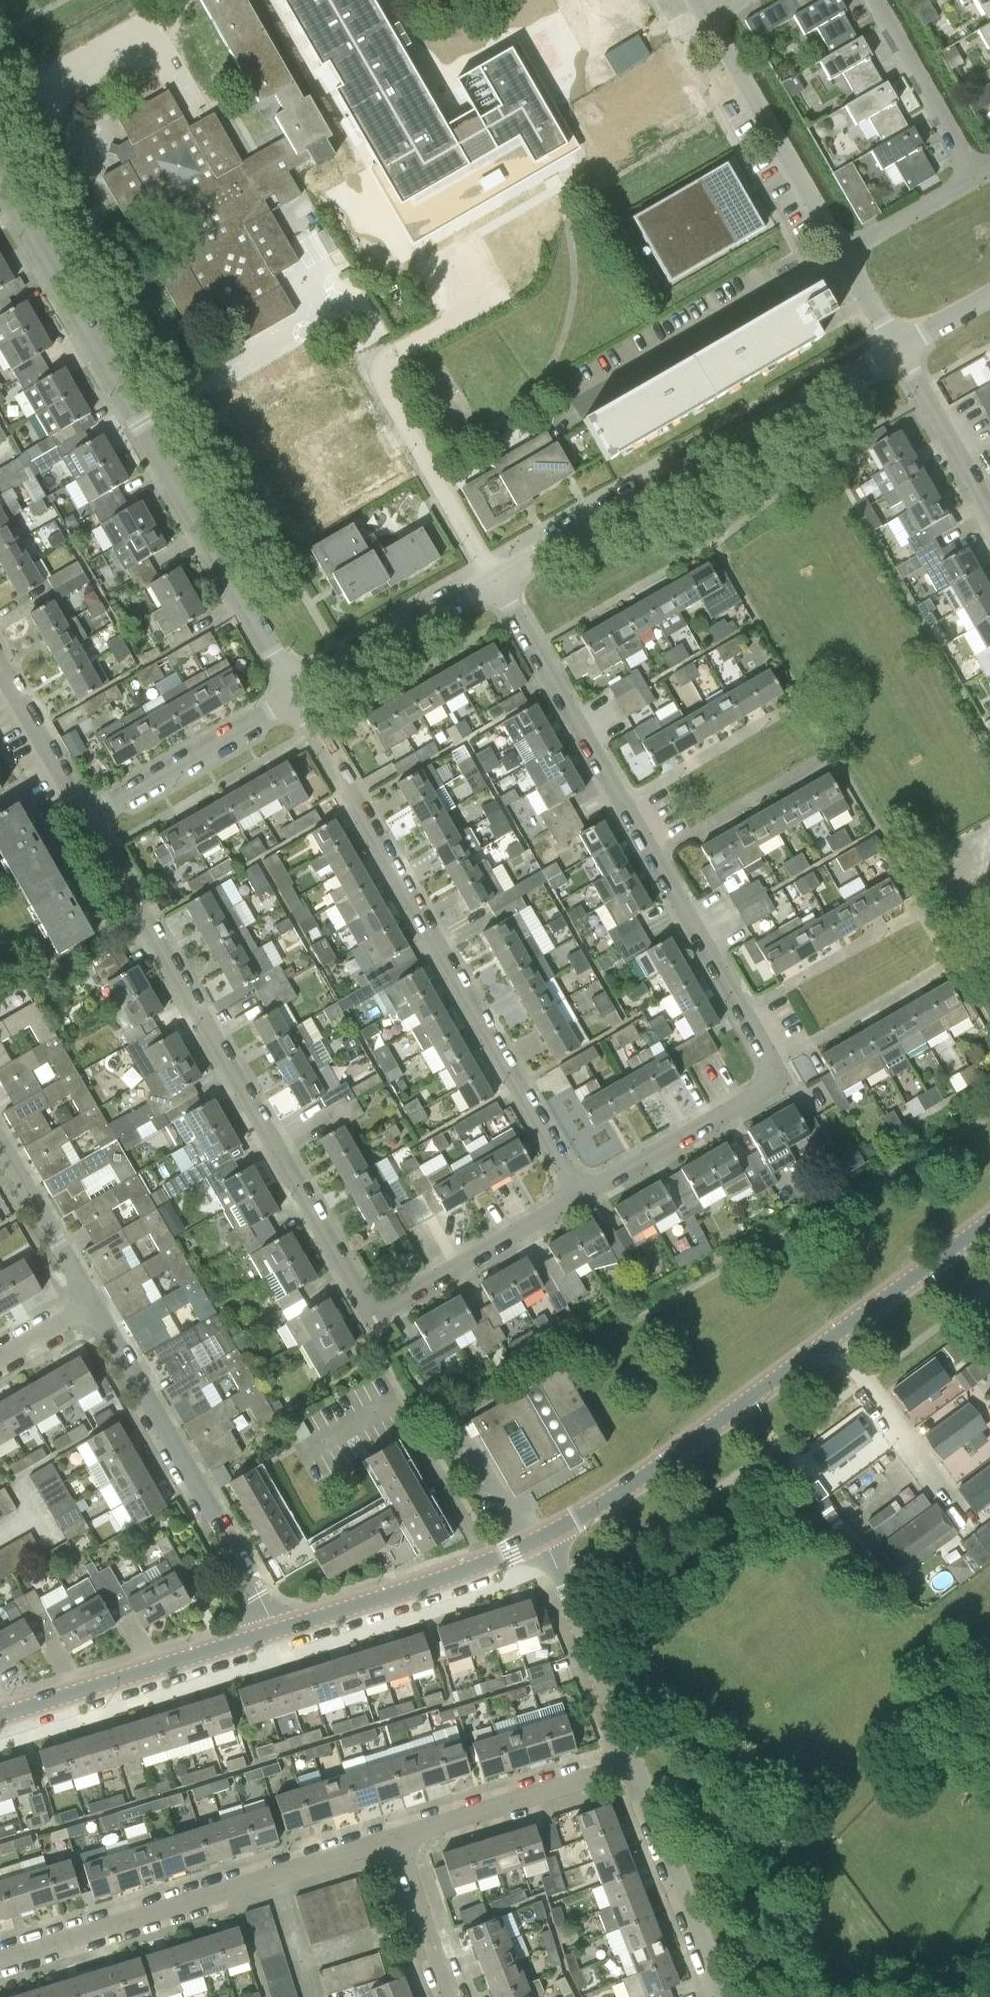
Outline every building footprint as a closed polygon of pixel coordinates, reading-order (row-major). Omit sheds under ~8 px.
[(400,206),(416,234),(533,166),(567,146),(511,49),(455,81),(471,109),(445,125),(373,0),(281,0),(400,206)] [(858,39),(839,6),(842,4),(840,0),(781,0),(745,21),(755,39),(794,16),(804,35),(816,28),(832,54),(858,39)] [(989,23),(989,0),(977,0),(989,23)] [(989,23),(977,31),(988,49),(989,48),(989,23)] [(605,55),(617,76),(652,56),(640,35),(605,55)] [(858,99),(884,85),(865,52),(868,50),(861,38),(858,39),(832,54),(819,61),(830,80),(842,73),(858,99)] [(884,144),(909,129),(890,97),(894,95),(887,83),(884,85),(858,99),(845,106),(856,125),(868,118),(884,144)] [(965,98),(974,113),(989,103),(989,83),(965,98)] [(909,191),(913,189),(936,176),(916,142),(920,140),(913,128),(909,129),(884,144),(871,151),(882,170),(894,163),(909,191)] [(626,219),(667,288),(770,227),(730,158),(626,219)] [(862,224),(881,213),(851,163),(832,173),(862,224)] [(14,280),(0,257),(0,288),(14,280)] [(606,461),(749,379),(820,337),(813,325),(835,313),(818,284),(795,297),(798,303),(621,405),(585,425),(606,461)] [(39,325),(26,301),(7,312),(1,301),(0,302),(0,347),(39,325)] [(46,364),(40,354),(52,347),(39,325),(0,347),(0,349),(18,381),(46,364)] [(36,414),(77,391),(64,368),(52,374),(46,364),(18,381),(36,414)] [(976,391),(982,402),(989,397),(989,384),(976,391)] [(56,446),(77,435),(85,431),(79,420),(90,414),(77,391),(36,414),(49,438),(51,437),(56,446)] [(886,468),(915,452),(903,431),(891,438),(885,427),(854,444),(860,456),(874,448),(886,468)] [(507,454),(532,497),(574,473),(556,443),(554,444),(547,432),(507,454)] [(85,475),(115,457),(102,434),(83,445),(77,435),(56,446),(63,457),(72,452),(85,475)] [(898,490),(927,473),(915,452),(886,468),(898,490)] [(519,505),(532,497),(507,454),(492,463),(495,469),(469,483),(473,491),(465,496),(485,531),(522,510),(519,505)] [(46,497),(23,456),(20,458),(25,468),(0,482),(0,496),(25,482),(36,502),(42,499),(46,497)] [(94,513),(115,502),(109,491),(129,480),(115,457),(85,475),(76,481),(94,513)] [(25,468),(20,458),(0,469),(0,482),(25,468)] [(910,510),(939,494),(927,473),(898,490),(910,510)] [(871,505),(865,494),(857,499),(863,510),(871,505)] [(915,550),(936,538),(930,527),(952,515),(939,494),(910,510),(888,521),(903,549),(911,543),(915,550)] [(34,516),(47,509),(42,499),(36,502),(28,507),(34,516)] [(13,516),(22,511),(16,500),(0,508),(0,523),(13,516)] [(124,542),(154,524),(141,501),(121,512),(115,502),(94,513),(101,524),(110,519),(124,542)] [(67,528),(77,522),(73,514),(62,520),(67,528)] [(877,529),(883,525),(877,515),(869,520),(875,530),(877,529)] [(18,540),(23,537),(17,525),(18,524),(13,516),(0,523),(0,551),(18,540)] [(352,523),(309,548),(337,596),(343,593),(349,604),(370,592),(373,597),(440,558),(428,538),(422,527),(374,555),(372,551),(370,552),(352,523)] [(133,580),(154,569),(148,558),(167,547),(154,524),(124,542),(114,547),(133,580)] [(47,540),(52,549),(65,541),(60,532),(47,540)] [(919,557),(921,561),(943,549),(936,538),(915,550),(919,557)] [(31,562),(18,540),(0,551),(0,562),(7,575),(31,562)] [(944,591),(982,569),(970,548),(961,553),(954,543),(943,549),(921,561),(928,572),(939,593),(944,591)] [(20,597),(43,583),(31,562),(7,575),(20,597)] [(48,579),(54,589),(83,572),(77,562),(48,579)] [(700,600),(707,612),(729,600),(721,587),(722,587),(708,563),(687,575),(700,600)] [(162,608),(192,591),(179,568),(160,579),(154,569),(133,580),(139,591),(148,585),(162,608)] [(989,592),(989,582),(982,569),(944,591),(956,611),(965,607),(989,592)] [(54,589),(59,599),(89,582),(83,572),(54,589)] [(666,588),(687,624),(680,611),(700,600),(687,575),(666,588)] [(667,635),(687,624),(666,588),(644,600),(658,624),(660,623),(667,635)] [(152,614),(171,647),(192,635),(186,625),(205,614),(192,591),(162,608),(152,614)] [(989,620),(989,592),(965,607),(977,628),(989,620)] [(637,636),(658,624),(644,600),(623,612),(637,636)] [(42,636),(65,622),(53,601),(29,614),(42,636)] [(93,619),(106,611),(101,602),(87,610),(93,619)] [(930,627),(939,622),(932,611),(923,616),(930,627)] [(602,624),(622,660),(644,648),(637,636),(623,612),(602,624)] [(54,657),(78,643),(87,638),(74,617),(65,622),(42,636),(54,657)] [(722,638),(738,629),(733,619),(726,623),(724,619),(714,624),(722,638)] [(977,628),(989,649),(976,656),(982,667),(988,678),(989,677),(989,620),(977,628)] [(601,672),(622,660),(602,624),(580,637),(586,646),(565,658),(577,679),(588,673),(592,680),(602,674),(601,672)] [(713,643),(722,638),(714,624),(705,630),(713,643)] [(189,644),(194,654),(216,642),(210,632),(189,644)] [(951,643),(945,632),(936,638),(942,647),(951,643)] [(111,652),(125,644),(120,635),(106,643),(111,652)] [(733,657),(741,652),(734,638),(725,643),(733,657)] [(66,679),(90,664),(78,643),(54,657),(66,679)] [(472,655),(486,679),(515,662),(506,646),(498,651),(494,643),(472,655)] [(680,662),(689,657),(681,643),(672,649),(680,662)] [(724,662),(733,657),(725,643),(716,649),(724,662)] [(117,662),(131,654),(125,644),(111,652),(117,662)] [(173,666),(194,654),(189,644),(167,656),(173,666)] [(670,667),(680,662),(672,649),(663,654),(670,667)] [(144,664),(153,658),(150,652),(140,658),(144,664)] [(464,691),(486,679),(472,655),(451,668),(464,691)] [(211,681),(223,705),(245,692),(225,659),(205,671),(211,681)] [(79,700),(110,682),(97,660),(90,664),(66,679),(79,700)] [(691,681),(701,676),(693,662),(683,667),(691,681)] [(154,682),(164,677),(156,663),(146,669),(154,682)] [(681,687),(691,681),(683,667),(673,673),(681,687)] [(443,703),(464,691),(451,668),(430,680),(443,703)] [(144,688),(154,682),(146,669),(137,674),(144,688)] [(640,689),(646,685),(637,670),(631,674),(637,684),(640,689)] [(748,682),(761,705),(783,693),(769,670),(748,682)] [(609,687),(615,697),(637,684),(631,674),(609,687)] [(422,716),(443,703),(430,680),(408,692),(422,716)] [(202,717),(223,705),(211,681),(189,694),(202,717)] [(181,729),(202,717),(189,694),(182,682),(161,695),(167,706),(181,729)] [(740,718),(761,705),(748,682),(727,694),(740,718)] [(621,707),(643,694),(640,689),(637,684),(615,697),(621,707)] [(648,704),(655,700),(646,685),(640,689),(643,694),(648,704)] [(109,703),(122,696),(115,686),(103,693),(109,703)] [(499,704),(505,714),(527,702),(521,691),(499,704)] [(417,732),(411,722),(422,716),(408,692),(387,704),(406,738),(417,732)] [(88,716),(109,703),(103,693),(82,705),(88,716)] [(621,707),(627,717),(648,704),(643,694),(621,707)] [(719,730),(740,718),(727,694),(705,707),(719,730)] [(386,750),(406,738),(387,704),(366,716),(386,750)] [(493,721),(505,714),(499,704),(487,711),(493,721)] [(524,739),(548,725),(536,704),(512,717),(524,739)] [(159,741),(181,729),(167,706),(147,718),(159,741)] [(697,742),(719,730),(705,707),(686,718),(680,708),(679,709),(697,742)] [(138,754),(159,741),(147,718),(141,708),(119,720),(138,754)] [(676,754),(697,742),(679,709),(659,721),(664,730),(663,731),(676,754)] [(463,738),(472,732),(464,719),(455,725),(463,738)] [(117,766),(138,754),(119,720),(97,732),(117,766)] [(454,743),(463,738),(455,725),(446,730),(454,743)] [(537,760),(560,747),(548,725),(524,739),(537,760)] [(655,767),(676,754),(663,731),(642,743),(634,729),(624,735),(635,756),(645,750),(655,767)] [(74,730),(63,736),(69,746),(80,740),(74,730)] [(420,763),(433,755),(427,745),(414,753),(420,763)] [(481,764),(495,756),(490,746),(476,754),(481,764)] [(549,781),(572,768),(560,747),(537,760),(549,781)] [(399,775),(420,763),(414,753),(393,764),(399,775)] [(486,773),(500,765),(495,756),(481,764),(486,773)] [(463,774),(476,767),(471,758),(457,765),(463,774)] [(280,797),(301,785),(287,761),(266,773),(280,797)] [(409,804),(434,791),(444,785),(431,764),(421,769),(397,783),(409,804)] [(468,784),(481,776),(476,767),(463,774),(468,784)] [(546,824),(574,809),(568,799),(585,789),(572,768),(549,781),(536,789),(548,810),(540,815),(546,824)] [(258,809),(280,797),(266,773),(245,786),(258,809)] [(821,810),(828,822),(849,809),(829,774),(807,786),(821,810)] [(263,817),(258,809),(245,786),(224,798),(238,822),(242,829),(263,817)] [(800,822),(821,810),(807,786),(786,798),(800,822)] [(505,806),(519,798),(514,789),(500,797),(505,806)] [(422,826),(446,812),(434,791),(409,804),(422,826)] [(216,834),(238,822),(224,798),(203,810),(216,834)] [(779,834),(800,822),(786,798),(765,810),(779,834)] [(486,816),(500,808),(495,800),(481,808),(486,816)] [(55,867),(18,804),(0,814),(0,853),(20,888),(39,921),(58,955),(94,935),(55,867)] [(490,844),(513,831),(500,808),(486,816),(495,833),(487,838),(490,844)] [(574,809),(546,824),(553,836),(580,820),(574,809)] [(181,822),(199,853),(200,856),(221,844),(216,834),(203,810),(181,822)] [(298,819),(304,830),(321,820),(315,810),(298,819)] [(743,823),(763,856),(764,856),(758,846),(779,834),(765,810),(743,823)] [(434,847),(458,833),(446,812),(422,826),(434,847)] [(287,840),(304,830),(298,819),(281,829),(287,840)] [(323,854),(346,841),(334,819),(311,833),(323,854)] [(591,856),(615,842),(602,820),(586,830),(580,820),(553,836),(558,846),(578,835),(591,856)] [(178,865),(199,853),(181,822),(159,835),(165,845),(155,852),(163,865),(175,859),(178,865)] [(743,868),(763,856),(743,823),(722,835),(736,859),(737,858),(743,868)] [(446,869),(470,855),(477,850),(465,828),(458,833),(434,847),(446,869)] [(851,841),(856,839),(852,831),(847,834),(844,828),(834,834),(842,848),(852,842),(851,841)] [(833,853),(842,848),(834,834),(825,839),(833,853)] [(712,890),(723,884),(715,871),(736,859),(722,835),(701,847),(710,864),(700,870),(712,890)] [(875,836),(855,848),(863,862),(883,850),(875,836)] [(257,857),(266,851),(258,837),(249,843),(257,857)] [(335,875),(358,862),(346,841),(323,854),(324,855),(311,862),(317,872),(329,864),(335,875)] [(511,859),(524,851),(519,842),(506,850),(511,859)] [(603,877),(627,863),(615,842),(591,856),(603,877)] [(248,862),(257,857),(249,843),(240,848),(248,862)] [(853,867),(863,861),(855,847),(845,853),(853,867)] [(800,872),(810,866),(802,853),(792,858),(800,872)] [(844,872),(853,867),(845,853),(836,858),(844,872)] [(458,890),(492,871),(485,859),(476,865),(470,855),(446,869),(458,890)] [(208,871),(214,881),(235,869),(230,858),(208,871)] [(790,877),(800,872),(792,858),(783,864),(790,877)] [(347,896),(371,883),(358,862),(335,875),(347,896)] [(256,893),(270,885),(257,863),(248,869),(253,877),(248,880),(256,893)] [(604,905),(639,885),(627,863),(603,877),(592,883),(604,905)] [(275,882),(288,874),(283,865),(269,873),(275,882)] [(521,896),(548,880),(542,870),(504,892),(492,871),(458,890),(470,911),(487,902),(493,912),(521,896)] [(193,893),(214,881),(208,871),(187,883),(193,893)] [(811,891),(820,885),(812,872),(803,877),(811,891)] [(554,890),(567,882),(562,873),(548,880),(554,890)] [(288,902),(298,895),(292,885),(294,884),(288,874),(275,882),(280,891),(281,891),(288,902)] [(802,896),(811,891),(803,877),(794,883),(802,896)] [(867,891),(881,914),(902,902),(889,878),(867,891)] [(762,898),(767,895),(758,879),(753,882),(759,893),(762,898)] [(729,896),(735,906),(759,893),(753,882),(729,896)] [(359,918),(383,905),(371,883),(347,896),(334,904),(347,925),(359,918)] [(197,926),(233,906),(221,884),(185,905),(197,926)] [(261,902),(275,894),(270,885),(256,893),(261,902)] [(612,940),(640,924),(635,916),(651,906),(639,885),(604,905),(612,919),(603,924),(612,940)] [(859,927),(881,914),(867,891),(846,903),(859,927)] [(735,906),(741,916),(764,902),(762,898),(759,893),(735,906)] [(770,913),(776,910),(767,895),(762,898),(764,902),(770,913)] [(494,954),(530,934),(518,912),(527,907),(521,896),(493,912),(499,923),(482,932),(494,954)] [(741,916),(747,926),(770,913),(764,902),(741,916)] [(838,939),(859,927),(846,903),(824,915),(838,939)] [(361,944),(361,945),(395,926),(383,905),(359,918),(371,939),(361,944)] [(567,913),(572,922),(586,914),(581,905),(567,913)] [(210,948),(233,933),(222,914),(234,907),(233,906),(197,926),(210,948)] [(299,924),(313,916),(307,907),(293,915),(299,924)] [(817,951),(838,939),(824,915),(804,927),(817,951)] [(304,934),(318,926),(313,916),(299,924),(304,934)] [(553,933),(567,925),(561,916),(548,924),(553,933)] [(795,963),(817,951),(804,927),(799,917),(776,930),(795,963)] [(280,935),(294,927),(289,918),(274,926),(280,935)] [(648,938),(640,924),(612,940),(620,954),(648,938)] [(373,966),(363,972),(369,984),(397,967),(391,957),(407,948),(395,926),(361,945),(373,966)] [(222,969),(258,949),(245,927),(233,933),(210,948),(222,969)] [(774,975),(795,963),(776,930),(755,942),(753,938),(742,944),(754,965),(764,959),(774,975)] [(507,975),(542,955),(530,934),(494,954),(507,975)] [(658,972),(682,959),(669,938),(653,947),(648,938),(620,954),(625,963),(646,951),(658,972)] [(251,981),(257,992),(277,980),(280,985),(287,981),(286,978),(278,965),(273,968),(261,947),(258,949),(222,969),(234,990),(251,981)] [(120,1006),(149,989),(136,966),(125,972),(119,961),(116,962),(108,948),(83,962),(95,984),(103,986),(107,984),(120,1006)] [(323,966),(337,958),(332,949),(318,957),(323,966)] [(572,966),(586,958),(580,949),(566,957),(572,966)] [(519,997),(543,983),(554,977),(542,955),(507,975),(519,997)] [(577,975),(591,967),(586,958),(572,966),(577,975)] [(670,994),(694,980),(682,959),(658,972),(670,994)] [(409,1003),(431,990),(419,968),(402,978),(397,967),(369,984),(375,994),(397,982),(409,1003)] [(283,991),(280,985),(277,980),(257,992),(263,1003),(283,991)] [(682,1015),(706,1002),(694,980),(670,994),(682,1015)] [(264,1043),(289,1030),(277,1008),(297,997),(287,981),(280,985),(283,991),(263,1003),(269,1012),(252,1022),(264,1043)] [(635,999),(648,991),(643,982),(629,989),(635,999)] [(927,994),(947,1029),(969,1017),(948,982),(927,994)] [(531,1018),(566,999),(565,998),(555,1003),(543,983),(519,997),(531,1018)] [(130,1046),(158,1029),(152,1018),(162,1011),(149,989),(120,1006),(133,1029),(123,1034),(130,1046)] [(421,1024),(444,1011),(431,990),(409,1003),(409,1004),(396,1011),(401,1020),(414,1013),(421,1024)] [(596,1008),(610,1001),(605,991),(591,999),(596,1008)] [(926,1042),(947,1029),(927,994),(906,1006),(926,1042)] [(348,995),(336,1002),(342,1012),(354,1005),(348,995)] [(543,1039),(568,1025),(567,1024),(577,1019),(566,999),(531,1018),(543,1039)] [(11,1061),(0,1042),(30,1025),(41,1044),(56,1035),(36,1001),(0,1022),(0,1068),(11,1061)] [(613,1027),(622,1022),(610,1001),(596,1008),(602,1018),(606,1015),(613,1027)] [(328,1020),(342,1012),(336,1002),(322,1010),(328,1020)] [(706,1002),(682,1015),(695,1037),(697,1035),(706,1030),(718,1023),(706,1002)] [(904,1054),(926,1042),(906,1006),(885,1019),(898,1043),(904,1054)] [(433,1045),(456,1032),(444,1011),(421,1024),(411,1030),(424,1051),(433,1045)] [(653,1031),(667,1024),(662,1014),(648,1022),(653,1031)] [(877,1055),(898,1043),(885,1019),(863,1031),(877,1055)] [(365,1041),(379,1033),(374,1023),(360,1031),(365,1041)] [(630,1042),(639,1037),(632,1023),(622,1029),(630,1042)] [(658,1041),(672,1033),(667,1024),(653,1031),(658,1041)] [(543,1039),(556,1061),(580,1046),(568,1025),(543,1039)] [(158,1072),(188,1055),(174,1032),(164,1038),(158,1029),(130,1046),(142,1068),(152,1062),(158,1072)] [(621,1047),(630,1042),(622,1029),(613,1034),(621,1047)] [(277,1065),(301,1051),(289,1030),(264,1043),(277,1065)] [(697,1035),(709,1055),(718,1050),(706,1030),(697,1035)] [(842,1043),(863,1079),(884,1067),(877,1055),(863,1031),(842,1043)] [(445,1067),(468,1054),(456,1032),(433,1045),(445,1067)] [(42,1090),(31,1071),(50,1060),(61,1079),(76,1070),(56,1035),(41,1044),(11,1061),(0,1068),(0,1081),(3,1087),(6,1085),(17,1104),(42,1090)] [(347,1052),(361,1044),(355,1035),(342,1043),(347,1052)] [(699,1061),(709,1055),(697,1035),(695,1037),(686,1042),(699,1061)] [(677,1047),(689,1067),(699,1061),(686,1042),(677,1047)] [(841,1091),(863,1079),(842,1043),(821,1055),(830,1072),(820,1078),(839,1111),(849,1105),(841,1091)] [(587,1063),(599,1056),(593,1046),(581,1053),(587,1063)] [(677,1074),(689,1067),(677,1047),(654,1060),(648,1049),(638,1054),(658,1090),(679,1077),(677,1074)] [(289,1086),(313,1072),(301,1051),(277,1065),(289,1086)] [(565,1076),(587,1063),(581,1053),(559,1065),(565,1076)] [(458,1088),(480,1075),(468,1054),(445,1067),(458,1088)] [(636,1102),(658,1090),(638,1054),(627,1061),(633,1072),(623,1078),(636,1102)] [(162,1113),(187,1098),(196,1093),(191,1084),(201,1078),(188,1055),(158,1072),(143,1081),(162,1113)] [(384,1074),(398,1066),(392,1057),(378,1064),(384,1074)] [(976,1080),(985,1075),(978,1062),(968,1067),(976,1080)] [(318,1098),(324,1109),(345,1097),(347,1100),(354,1096),(380,1083),(375,1072),(349,1087),(345,1082),(340,1085),(328,1064),(322,1067),(313,1072),(289,1086),(302,1107),(318,1098)] [(389,1083),(404,1075),(398,1066),(384,1074),(389,1083)] [(966,1086),(976,1080),(968,1067),(959,1072),(966,1086)] [(26,1145),(51,1131),(40,1112),(69,1095),(80,1114),(96,1105),(76,1070),(61,1079),(42,1090),(17,1104),(4,1111),(13,1127),(15,1126),(26,1145)] [(470,1109),(493,1096),(480,1075),(458,1088),(470,1109)] [(615,1114),(636,1102),(623,1078),(601,1090),(615,1114)] [(593,1126),(615,1114),(601,1090),(595,1079),(585,1085),(591,1097),(580,1103),(593,1126)] [(933,1105),(943,1100),(935,1086),(926,1092),(933,1105)] [(912,1117),(933,1105),(926,1092),(905,1103),(912,1117)] [(330,1119),(336,1129),(319,1139),(331,1160),(356,1146),(343,1125),(364,1114),(354,1096),(347,1100),(350,1108),(330,1119)] [(345,1097),(324,1109),(326,1112),(330,1119),(350,1108),(347,1100),(345,1097)] [(196,1139),(226,1122),(213,1099),(194,1109),(187,1098),(162,1113),(169,1124),(174,1121),(187,1144),(196,1139)] [(408,1116),(422,1108),(417,1098),(403,1106),(408,1116)] [(481,1124),(493,1117),(502,1111),(496,1101),(475,1113),(481,1124)] [(815,1145),(826,1138),(815,1117),(804,1123),(793,1104),(770,1118),(787,1148),(810,1135),(815,1145)] [(46,1179),(71,1165),(60,1146),(90,1129),(101,1149),(116,1140),(96,1105),(80,1114),(51,1131),(26,1145),(24,1146),(33,1162),(35,1161),(46,1179)] [(414,1126),(428,1117),(422,1108),(408,1116),(414,1126)] [(891,1129),(901,1124),(893,1111),(884,1116),(891,1129)] [(481,1124),(475,1113),(468,1117),(461,1121),(467,1132),(481,1124)] [(127,1114),(108,1125),(116,1140),(135,1128),(127,1114)] [(747,1156),(766,1189),(777,1183),(764,1161),(787,1148),(770,1118),(747,1131),(758,1149),(747,1156)] [(207,1177),(235,1161),(229,1151),(239,1145),(226,1122),(196,1139),(208,1159),(164,1184),(172,1197),(205,1178),(207,1177)] [(387,1142),(401,1134),(395,1124),(381,1132),(387,1142)] [(489,1139),(510,1175),(531,1162),(517,1139),(510,1127),(489,1139)] [(471,1149),(490,1139),(484,1129),(466,1138),(471,1149)] [(440,1152),(450,1147),(442,1133),(432,1138),(440,1152)] [(488,1187),(510,1175),(489,1139),(468,1152),(475,1164),(488,1187)] [(66,1214),(91,1200),(80,1181),(110,1164),(121,1183),(136,1174),(116,1140),(101,1149),(71,1165),(46,1179),(44,1181),(53,1197),(55,1195),(66,1214)] [(868,1157),(879,1151),(873,1141),(863,1148),(868,1157)] [(756,1195),(766,1189),(747,1156),(737,1161),(727,1142),(704,1156),(720,1186),(728,1199),(751,1186),(756,1195)] [(344,1182),(368,1168),(356,1146),(331,1160),(344,1182)] [(698,1199),(720,1186),(704,1156),(681,1169),(691,1188),(681,1194),(693,1215),(704,1209),(698,1199)] [(400,1165),(406,1175),(420,1167),(414,1157),(400,1165)] [(225,1211),(265,1188),(251,1165),(241,1172),(235,1161),(207,1177),(218,1197),(227,1192),(234,1205),(224,1211),(225,1211)] [(448,1164),(426,1177),(433,1189),(444,1210),(445,1212),(467,1199),(454,1175),(448,1164)] [(467,1199),(488,1187),(475,1164),(454,1175),(467,1199)] [(411,1185),(426,1177),(420,1167),(406,1175),(411,1185)] [(356,1203),(380,1189),(368,1168),(344,1182),(356,1203)] [(97,1243),(121,1229),(111,1210),(130,1199),(140,1218),(156,1209),(136,1174),(121,1183),(91,1200),(66,1214),(64,1215),(64,1217),(75,1211),(83,1225),(86,1224),(97,1243)] [(682,1221),(693,1215),(681,1194),(671,1200),(660,1181),(637,1194),(654,1224),(677,1211),(682,1221)] [(244,1244),(273,1227),(267,1218),(278,1211),(265,1188),(225,1211),(235,1229),(229,1232),(227,1239),(234,1250),(244,1244)] [(405,1234),(404,1232),(380,1189),(356,1203),(368,1225),(373,1222),(386,1245),(405,1234)] [(433,1189),(423,1193),(422,1194),(433,1215),(444,1210),(433,1189)] [(433,1215),(422,1194),(412,1199),(423,1221),(433,1215)] [(631,1237),(654,1224),(637,1194),(614,1207),(625,1226),(614,1232),(626,1253),(637,1247),(631,1237)] [(423,1221),(412,1199),(403,1204),(415,1225),(423,1221)] [(415,1225),(403,1204),(393,1210),(404,1232),(415,1225)] [(106,1283),(131,1270),(120,1250),(150,1233),(161,1253),(176,1244),(187,1238),(184,1234),(174,1240),(156,1209),(140,1218),(121,1229),(97,1243),(84,1250),(93,1266),(95,1264),(106,1283)] [(628,1257),(626,1253),(614,1232),(604,1238),(593,1219),(570,1232),(587,1262),(610,1249),(618,1263),(628,1257)] [(11,1236),(6,1227),(0,1230),(0,1242),(11,1236)] [(263,1278),(303,1255),(290,1232),(279,1238),(273,1227),(244,1244),(263,1278)] [(547,1271),(558,1292),(559,1291),(566,1303),(586,1292),(574,1270),(587,1262),(570,1232),(547,1245),(552,1254),(541,1260),(547,1271)] [(126,1318),(151,1304),(140,1285),(169,1268),(180,1287),(197,1279),(176,1244),(161,1253),(131,1270),(106,1283),(104,1285),(113,1301),(115,1299),(126,1318)] [(282,1311),(303,1299),(297,1289),(316,1278),(303,1255),(263,1278),(282,1311)] [(549,1297),(558,1292),(547,1271),(537,1276),(526,1257),(503,1270),(520,1300),(543,1287),(549,1297)] [(3,1271),(21,1302),(42,1290),(24,1259),(3,1271)] [(481,1308),(492,1329),(499,1325),(504,1323),(526,1310),(520,1300),(503,1270),(480,1284),(491,1302),(481,1308)] [(21,1302),(3,1271),(0,1272),(0,1314),(0,1315),(21,1302)] [(146,1352),(171,1339),(160,1320),(189,1303),(200,1322),(216,1313),(197,1279),(180,1287),(151,1304),(126,1318),(124,1319),(133,1335),(135,1334),(146,1352)] [(499,1325),(492,1329),(481,1308),(470,1314),(459,1295),(436,1309),(459,1349),(476,1339),(483,1350),(505,1337),(499,1325)] [(311,1339),(341,1322),(328,1299),(309,1310),(303,1299),(282,1311),(288,1322),(298,1316),(311,1339)] [(421,1336),(407,1344),(429,1382),(440,1376),(440,1360),(459,1349),(436,1309),(413,1322),(421,1336)] [(176,1381),(201,1367),(191,1348),(209,1338),(220,1356),(236,1347),(216,1313),(200,1322),(182,1333),(171,1339),(146,1352),(143,1354),(144,1355),(155,1349),(163,1364),(166,1362),(176,1381)] [(302,1344),(320,1377),(350,1361),(344,1351),(354,1345),(341,1322),(311,1339),(302,1344)] [(506,1343),(515,1358),(540,1344),(532,1329),(506,1343)] [(186,1422),(211,1408),(200,1389),(229,1372),(240,1391),(256,1382),(236,1347),(220,1356),(201,1367),(176,1381),(163,1389),(173,1405),(175,1403),(186,1422)] [(77,1400),(98,1388),(80,1356),(59,1368),(77,1400)] [(891,1391),(908,1413),(953,1380),(935,1358),(891,1391)] [(56,1412),(77,1400),(59,1368),(38,1380),(56,1412)] [(955,1376),(966,1391),(978,1382),(967,1368),(955,1376)] [(35,1424),(56,1412),(38,1380),(17,1392),(35,1424)] [(220,1487),(228,1483),(228,1482),(233,1480),(224,1463),(242,1452),(229,1430),(225,1432),(220,1424),(249,1407),(261,1427),(277,1417),(256,1382),(240,1391),(211,1408),(186,1422),(183,1423),(193,1439),(195,1438),(206,1456),(203,1458),(220,1487)] [(35,1424),(17,1392),(0,1402),(0,1411),(14,1436),(35,1424)] [(513,1492),(557,1466),(515,1395),(470,1421),(512,1493),(513,1492)] [(278,1415),(285,1410),(279,1400),(272,1404),(278,1415)] [(967,1402),(925,1435),(942,1458),(987,1427),(967,1402)] [(93,1417),(99,1426),(115,1417),(109,1408),(93,1417)] [(14,1436),(0,1411),(0,1444),(14,1436)] [(858,1414),(814,1447),(830,1468),(874,1435),(858,1414)] [(98,1461),(130,1443),(118,1422),(86,1440),(98,1461)] [(74,1441),(89,1432),(83,1423),(69,1432),(74,1441)] [(57,1451),(74,1441),(69,1432),(51,1442),(57,1451)] [(384,1545),(407,1531),(409,1534),(420,1553),(421,1552),(453,1534),(442,1515),(431,1496),(419,1477),(408,1458),(397,1439),(365,1458),(376,1477),(387,1496),(388,1498),(384,1501),(366,1512),(346,1523),(326,1534),(308,1545),(305,1540),(294,1521),(283,1502),(272,1483),(261,1464),(233,1480),(228,1482),(228,1483),(239,1502),(250,1521),(261,1540),(273,1559),(283,1578),(315,1559),(326,1578),(345,1567),(365,1556),(384,1545)] [(110,1483),(142,1464),(130,1443),(98,1461),(110,1483)] [(32,1465),(47,1456),(42,1447),(27,1456),(32,1465)] [(10,1465),(15,1474),(32,1465),(27,1456),(10,1465)] [(30,1475),(36,1486),(58,1474),(51,1463),(30,1475)] [(966,1501),(989,1483),(989,1463),(956,1488),(966,1501)] [(122,1504),(154,1486),(142,1464),(110,1483),(122,1504)] [(36,1486),(42,1497),(64,1485),(58,1474),(36,1486)] [(818,1481),(808,1488),(818,1502),(828,1495),(818,1481)] [(918,1483),(869,1516),(882,1536),(932,1502),(918,1483)] [(42,1497),(48,1508),(70,1496),(64,1485),(42,1497)] [(134,1525),(166,1507),(154,1486),(122,1504),(134,1525)] [(17,1509),(4,1487),(0,1490),(0,1503),(7,1515),(17,1509)] [(48,1508),(55,1519),(76,1506),(70,1496),(48,1508)] [(881,1541),(906,1575),(956,1538),(932,1505),(881,1541)] [(61,1529),(83,1517),(76,1506),(55,1519),(61,1529)] [(61,1529),(67,1541),(89,1528),(83,1517),(61,1529)] [(33,1560),(43,1554),(31,1532),(20,1538),(33,1560)] [(979,1567),(989,1559),(989,1555),(974,1532),(960,1542),(979,1567)] [(163,1556),(175,1549),(167,1536),(156,1542),(163,1556)] [(22,1566),(33,1560),(20,1538),(9,1545),(22,1566)] [(22,1566),(9,1545),(0,1550),(0,1553),(12,1573),(22,1566)] [(143,1572),(167,1614),(190,1601),(176,1576),(186,1570),(175,1549),(163,1556),(165,1560),(155,1565),(162,1577),(151,1584),(144,1572),(143,1572)] [(967,1551),(947,1565),(959,1582),(979,1567),(967,1551)] [(12,1573),(0,1553),(0,1578),(0,1579),(12,1573)] [(144,1627),(167,1614),(143,1572),(124,1583),(118,1572),(114,1574),(109,1566),(99,1571),(111,1594),(121,1588),(144,1627)] [(68,1595),(92,1637),(115,1624),(100,1600),(111,1594),(99,1571),(66,1591),(68,1595)] [(17,1660),(39,1647),(25,1623),(36,1617),(24,1595),(19,1587),(10,1592),(15,1600),(2,1606),(12,1623),(0,1630),(0,1631),(17,1660)] [(69,1650),(92,1637),(68,1595),(45,1609),(34,1589),(24,1595),(36,1617),(46,1611),(69,1650)] [(539,1641),(554,1636),(546,1609),(534,1613),(530,1599),(507,1607),(517,1641),(520,1648),(528,1646),(525,1638),(537,1635),(539,1641)] [(494,1648),(517,1641),(507,1607),(483,1614),(494,1648)] [(471,1655),(494,1648),(483,1614),(460,1621),(471,1655)] [(447,1662),(471,1655),(460,1621),(437,1628),(447,1662)] [(17,1660),(0,1631),(0,1670),(17,1660)] [(410,1674),(433,1667),(423,1632),(400,1640),(410,1674)] [(387,1681),(410,1674),(400,1640),(376,1647),(387,1681)] [(364,1688),(387,1681),(376,1647),(353,1654),(364,1688)] [(341,1695),(364,1688),(353,1654),(330,1661),(341,1695)] [(529,1682),(553,1675),(549,1662),(547,1663),(545,1655),(529,1660),(532,1667),(526,1669),(529,1682)] [(318,1702),(341,1695),(330,1661),(307,1668),(318,1702)] [(295,1710),(318,1702),(307,1668),(284,1675),(295,1710)] [(507,1685),(523,1680),(520,1671),(504,1676),(507,1685)] [(272,1717),(295,1710),(284,1675),(261,1683),(272,1717)] [(533,1694),(557,1686),(553,1675),(529,1682),(533,1694)] [(483,1693),(507,1685),(504,1676),(480,1683),(483,1693)] [(248,1724),(272,1717),(261,1683),(238,1690),(248,1724)] [(459,1700),(476,1695),(473,1685),(456,1690),(459,1700)] [(511,1701),(527,1696),(524,1686),(508,1691),(511,1701)] [(426,1706),(447,1700),(444,1691),(424,1697),(426,1706)] [(493,1706),(511,1701),(508,1691),(490,1697),(493,1706)] [(211,1735),(235,1728),(224,1694),(201,1701),(211,1735)] [(398,1715),(414,1710),(411,1700),(395,1705),(398,1715)] [(188,1742),(211,1735),(201,1701),(178,1708),(188,1742)] [(459,1717),(476,1711),(473,1702),(456,1707),(459,1717)] [(380,1720),(398,1715),(395,1705),(377,1711),(380,1720)] [(458,1731),(462,1730),(458,1717),(459,1717),(456,1707),(439,1712),(443,1728),(456,1724),(458,1731)] [(164,1750),(188,1742),(178,1708),(155,1715),(164,1746),(164,1750)] [(352,1729),(369,1724),(366,1714),(349,1720),(352,1729)] [(406,1729),(423,1723),(420,1714),(403,1719),(406,1729)] [(142,1757),(164,1750),(164,1746),(155,1715),(131,1722),(142,1757)] [(542,1722),(553,1756),(576,1749),(566,1715),(542,1722)] [(389,1734),(406,1729),(403,1719),(386,1725),(389,1734)] [(334,1735),(352,1729),(349,1720),(331,1725),(334,1735)] [(119,1764),(142,1757),(131,1722),(108,1730),(119,1764)] [(530,1763),(553,1756),(542,1722),(519,1729),(530,1763)] [(306,1743),(324,1737),(321,1728),(303,1733),(306,1743)] [(361,1743),(377,1738),(374,1728),(358,1734),(361,1743)] [(506,1770),(530,1763),(519,1729),(496,1736),(506,1770)] [(96,1771),(119,1764),(108,1730),(85,1737),(96,1771)] [(283,1750),(306,1743),(303,1733),(286,1738),(286,1739),(280,1741),(283,1750)] [(343,1748),(361,1743),(358,1734),(340,1739),(343,1748)] [(471,1773),(468,1763),(474,1761),(467,1736),(437,1746),(447,1780),(471,1773)] [(483,1777),(506,1770),(496,1736),(473,1743),(483,1777)] [(73,1778),(96,1771),(85,1737),(62,1744),(73,1778)] [(256,1758),(283,1750),(280,1741),(275,1743),(274,1742),(253,1749),(256,1758)] [(315,1757),(332,1752),(329,1743),(312,1748),(315,1757)] [(50,1785),(73,1778),(62,1744),(39,1751),(50,1785)] [(424,1787),(447,1780),(437,1746),(414,1753),(424,1787)] [(297,1762),(315,1757),(312,1748),(295,1753),(297,1762)] [(401,1794),(424,1787),(414,1753),(391,1760),(401,1794)] [(12,1797),(36,1790),(25,1755),(2,1762),(12,1797)] [(229,1771),(246,1766),(243,1756),(226,1762),(229,1771)] [(378,1801),(401,1794),(391,1760),(368,1767),(378,1801)] [(12,1797),(2,1762),(0,1763),(0,1801),(12,1797)] [(264,1777),(281,1772),(278,1762),(262,1767),(264,1777)] [(200,1780),(217,1775),(214,1765),(197,1770),(200,1780)] [(247,1782),(264,1777),(262,1767),(244,1773),(247,1782)] [(355,1808),(378,1801),(368,1767),(344,1774),(355,1808)] [(309,1823),(332,1816),(318,1769),(297,1776),(300,1788),(298,1789),(309,1823)] [(332,1816),(355,1808),(344,1774),(323,1781),(319,1769),(318,1769),(332,1816)] [(182,1785),(200,1780),(197,1770),(179,1776),(182,1785)] [(213,1793),(230,1787),(227,1778),(210,1783),(213,1793)] [(154,1794),(171,1789),(168,1780),(151,1785),(154,1794)] [(196,1798),(213,1793),(210,1783),(193,1789),(196,1798)] [(137,1800),(154,1794),(151,1785),(134,1790),(137,1800)] [(286,1830),(309,1823),(298,1789),(275,1796),(286,1830)] [(167,1806),(184,1801),(181,1792),(165,1797),(167,1806)] [(108,1808),(125,1803),(122,1794),(106,1799),(108,1808)] [(145,1813),(167,1806),(165,1797),(142,1804),(145,1813)] [(91,1814),(108,1808),(106,1799),(88,1804),(91,1814)] [(584,1838),(617,1825),(609,1803),(575,1816),(584,1838)] [(122,1821),(145,1813),(142,1804),(119,1812),(122,1821)] [(232,1855),(255,1848),(245,1813),(242,1804),(219,1811),(222,1820),(222,1821),(232,1855)] [(278,1840),(276,1833),(268,1806),(245,1813),(255,1848),(278,1840)] [(61,1823),(78,1818),(75,1808),(58,1813),(61,1823)] [(104,1826),(122,1821),(119,1812),(101,1817),(104,1826)] [(28,1829),(46,1823),(43,1814),(26,1820),(28,1829)] [(209,1862),(232,1855),(222,1821),(199,1828),(209,1862)] [(549,1851),(562,1847),(554,1822),(542,1826),(549,1851)] [(17,1833),(14,1823),(0,1827),(0,1838),(17,1833)] [(69,1837),(86,1832),(83,1823),(66,1828),(69,1837)] [(522,1866),(545,1858),(535,1824),(511,1831),(522,1866)] [(593,1861),(626,1848),(617,1825),(584,1838),(593,1861)] [(52,1842),(69,1837),(66,1828),(49,1833),(52,1842)] [(186,1869),(209,1862),(199,1828),(175,1835),(186,1869)] [(499,1873),(522,1866),(511,1831),(488,1838),(499,1873)] [(164,1876),(186,1869),(175,1835),(153,1842),(151,1834),(150,1835),(164,1876)] [(16,1849),(33,1844),(30,1835),(13,1840),(16,1849)] [(140,1883),(164,1876),(150,1835),(129,1841),(128,1839),(126,1839),(140,1883)] [(117,1891),(103,1846),(101,1838),(81,1844),(83,1852),(80,1853),(94,1898),(117,1891)] [(475,1880),(499,1873),(488,1838),(465,1845),(475,1880)] [(117,1891),(140,1883),(126,1839),(103,1846),(117,1891)] [(16,1849),(13,1840),(0,1844),(0,1854),(16,1849)] [(452,1887),(475,1880),(465,1845),(442,1853),(445,1862),(452,1887)] [(602,1883),(635,1870),(626,1848),(593,1861),(602,1883)] [(550,1875),(560,1872),(555,1855),(545,1858),(550,1875)] [(47,1866),(58,1901),(81,1893),(70,1859),(47,1866)] [(433,1865),(444,1896),(454,1893),(452,1887),(445,1862),(433,1865)] [(35,1908),(58,1901),(47,1866),(24,1874),(35,1908)] [(610,1906),(644,1893),(635,1870),(602,1883),(610,1906)] [(550,1875),(556,1893),(566,1890),(560,1872),(550,1875)] [(11,1915),(35,1908),(24,1874),(1,1881),(11,1915)] [(556,1893),(550,1875),(541,1878),(545,1891),(546,1896),(556,1893)] [(350,1906),(363,1902),(355,1878),(343,1881),(350,1906)] [(11,1915),(1,1881),(0,1881),(0,1919),(11,1915)] [(339,1909),(350,1906),(343,1881),(331,1885),(339,1909)] [(327,1913),(339,1909),(331,1885),(319,1889),(327,1913)] [(315,1917),(327,1913),(319,1889),(307,1892),(315,1917)] [(511,1905),(527,1899),(523,1889),(508,1895),(511,1905)] [(303,1920),(315,1917),(307,1892),(295,1896),(303,1920)] [(619,1928),(652,1915),(644,1893),(610,1906),(619,1928)] [(493,1912),(511,1905),(508,1895),(489,1902),(493,1912)] [(537,1920),(546,1917),(541,1900),(531,1903),(537,1920)] [(358,1929),(370,1925),(363,1902),(350,1906),(358,1929)] [(464,1924),(488,1915),(483,1902),(459,1911),(463,1922),(464,1924)] [(249,1925),(273,1917),(269,1905),(245,1912),(249,1925)] [(346,1933),(358,1929),(350,1906),(339,1909),(346,1933)] [(555,1926),(565,1924),(560,1906),(550,1909),(555,1926)] [(334,1937),(346,1933),(339,1909),(327,1913),(334,1937)] [(323,1940),(334,1937),(327,1913),(315,1917),(323,1940)] [(628,1950),(661,1938),(652,1915),(619,1928),(628,1950)] [(475,1952),(508,1938),(499,1916),(466,1929),(475,1952)] [(252,1936),(276,1929),(273,1917),(249,1925),(252,1936)] [(310,1944),(323,1940),(315,1917),(303,1920),(310,1944)] [(561,1944),(570,1941),(565,1924),(555,1926),(561,1944)] [(226,1968),(249,1961),(239,1926),(215,1934),(226,1968)] [(256,1948),(280,1940),(276,1929),(252,1936),(256,1948)] [(546,1950),(555,1947),(550,1929),(540,1932),(546,1950)] [(203,1975),(226,1968),(215,1934),(192,1941),(203,1975)] [(484,1974),(517,1961),(508,1938),(475,1952),(484,1974)] [(627,1976),(670,1960),(661,1938),(628,1950),(619,1954),(627,1976)] [(260,1960),(284,1952),(280,1940),(256,1948),(260,1960)] [(179,1982),(203,1975),(192,1941),(169,1948),(179,1982)] [(551,1967),(561,1964),(555,1947),(546,1950),(551,1967)] [(156,1989),(179,1982),(169,1948),(146,1955),(156,1989)] [(263,1972),(287,1964),(284,1952),(260,1960),(263,1972)] [(570,1973),(579,1970),(574,1952),(564,1955),(570,1973)] [(374,1980),(386,1977),(379,1953),(367,1956),(374,1980)] [(362,1984),(374,1980),(367,1956),(355,1960),(362,1984)] [(150,1991),(139,1957),(116,1964),(127,1996),(131,1996),(150,1991)] [(350,1988),(362,1984),(355,1960),(343,1964),(350,1988)] [(669,1987),(679,1983),(670,1960),(627,1976),(626,1977),(634,1996),(673,1996),(669,1987)] [(493,1996),(526,1984),(517,1961),(484,1974),(493,1996)] [(116,1964),(93,1971),(101,1996),(127,1996),(116,1964)] [(267,1984),(291,1976),(287,1964),(263,1972),(267,1984)] [(339,1991),(350,1988),(343,1964),(331,1967),(339,1991)] [(326,1995),(339,1991),(331,1967),(319,1971),(326,1995)] [(578,1990),(587,1985),(579,1970),(570,1973),(578,1990)] [(93,1971),(70,1978),(76,1996),(101,1996),(93,1971)] [(271,1996),(295,1988),(291,1976),(267,1984),(271,1996)] [(403,1976),(370,1989),(373,1996),(412,1996),(403,1976)] [(563,1996),(573,1992),(565,1976),(555,1981),(563,1996)] [(70,1978),(47,1986),(51,1996),(76,1996),(70,1978)] [(526,1984),(493,1996),(532,1996),(526,1984)] [(47,1986),(24,1993),(25,1996),(51,1996),(47,1986)] [(295,1988),(271,1996),(297,1996),(295,1988)]
